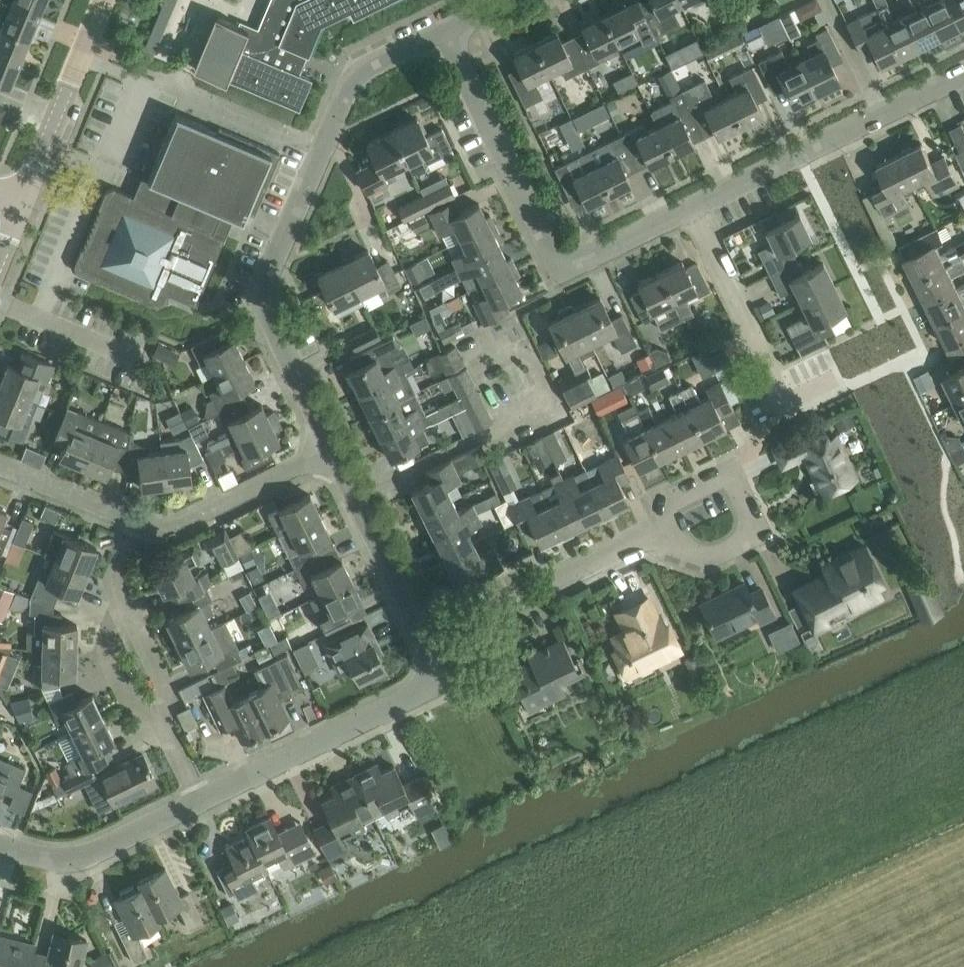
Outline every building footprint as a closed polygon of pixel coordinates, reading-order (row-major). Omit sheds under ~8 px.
[(6,14),(1,26),(29,38),(38,14),(3,0),(0,0),(0,11),(6,14)] [(38,14),(44,0),(3,0),(38,14)] [(256,32),(218,16),(195,69),(225,81),(226,78),(298,108),(311,78),(298,73),(306,55),(307,55),(320,25),(349,10),(352,17),(389,0),(269,0),(256,32)] [(653,35),(677,23),(670,8),(680,3),(678,0),(641,0),(637,2),(653,35)] [(920,45),(939,36),(921,0),(909,0),(914,9),(904,14),(920,45)] [(939,36),(958,26),(945,0),(921,0),(939,36)] [(958,26),(963,24),(963,0),(945,0),(958,26)] [(653,35),(637,2),(627,7),(624,2),(623,2),(624,4),(603,15),(620,51),(653,35)] [(920,45),(904,14),(894,19),(886,4),(877,8),(900,55),(920,45)] [(900,55),(877,8),(847,23),(862,54),(872,49),(880,65),(900,55)] [(620,51),(603,15),(582,25),(582,23),(580,24),(584,31),(573,37),(588,67),(611,56),(620,51)] [(748,49),(765,40),(758,25),(740,34),(744,42),(748,49)] [(29,38),(1,26),(0,28),(0,53),(19,61),(29,38)] [(800,61),(816,93),(840,81),(829,59),(839,54),(827,28),(815,34),(817,38),(806,43),(812,55),(800,61)] [(588,67),(573,37),(562,42),(556,30),(555,31),(556,33),(535,43),(549,73),(559,68),(565,79),(588,67)] [(708,59),(743,42),(744,42),(740,34),(740,33),(726,40),(726,41),(704,51),(708,59)] [(549,73),(535,43),(515,53),(514,51),(513,52),(520,66),(509,71),(526,106),(544,97),(535,79),(549,73)] [(671,68),(682,62),(675,48),(664,53),(671,68)] [(769,55),(769,56),(758,62),(770,88),(782,82),(793,104),(816,93),(800,61),(790,66),(781,49),(769,55)] [(0,53),(0,81),(9,85),(19,61),(0,53)] [(766,96),(751,66),(728,77),(735,91),(725,96),(740,127),(762,116),(755,102),(766,96)] [(740,127),(725,96),(715,101),(704,79),(681,90),(704,136),(715,131),(718,138),(740,127)] [(672,156),(694,146),(692,142),(704,136),(681,90),(669,96),(673,105),(663,110),(668,121),(657,126),(672,156)] [(656,91),(644,99),(650,109),(662,101),(656,91)] [(634,99),(620,106),(625,117),(639,110),(634,99)] [(217,131),(175,113),(147,180),(143,178),(135,197),(113,187),(105,190),(74,264),(78,273),(157,307),(164,304),(168,295),(194,306),(224,234),(223,234),(234,207),(253,215),(280,153),(218,127),(217,131)] [(442,128),(426,136),(418,118),(392,131),(413,173),(426,167),(427,163),(443,156),(442,153),(452,148),(442,128)] [(963,148),(963,128),(961,122),(949,128),(960,150),(963,148)] [(672,156),(657,126),(648,131),(644,123),(621,135),(637,169),(649,163),(650,167),(672,156)] [(368,192),(380,186),(397,178),(393,170),(407,163),(412,173),(413,173),(392,131),(367,143),(375,161),(357,169),(368,192)] [(594,165),(609,196),(631,185),(626,174),(637,169),(621,135),(598,146),(605,160),(594,165)] [(958,184),(957,181),(944,156),(931,162),(922,142),(912,147),(911,145),(901,150),(902,152),(899,153),(916,187),(928,181),(935,196),(958,184)] [(877,164),(887,184),(873,190),(887,219),(911,207),(904,193),(916,187),(899,153),(877,164)] [(609,196),(594,165),(584,170),(577,156),(554,167),(567,192),(578,187),(588,206),(609,196)] [(448,184),(424,196),(430,208),(454,196),(448,184)] [(404,221),(430,208),(424,196),(398,208),(404,221)] [(460,239),(494,223),(489,214),(485,216),(479,203),(460,212),(454,201),(430,213),(441,235),(455,228),(460,239)] [(767,273),(794,260),(788,247),(808,237),(797,214),(764,230),(771,243),(756,251),(767,273)] [(423,216),(408,223),(412,232),(428,225),(423,216)] [(877,224),(889,249),(899,245),(887,219),(877,224)] [(456,268),(500,247),(493,234),(498,232),(494,223),(460,239),(466,252),(452,259),(456,268)] [(940,253),(935,242),(943,238),(937,226),(906,241),(912,253),(904,257),(915,279),(963,255),(963,241),(940,253)] [(506,260),(500,247),(456,268),(461,278),(475,271),(481,283),(475,286),(514,267),(510,258),(506,260)] [(343,262),(363,303),(364,303),(361,295),(376,288),(380,295),(399,286),(387,261),(376,266),(368,250),(343,262)] [(957,285),(952,275),(963,269),(963,258),(963,255),(915,279),(926,301),(957,285)] [(800,301),(833,285),(821,262),(801,272),(794,260),(767,273),(778,295),(793,288),(800,301)] [(405,267),(412,282),(424,276),(417,261),(405,267)] [(660,272),(683,319),(692,314),(683,296),(694,291),(698,297),(710,291),(697,264),(685,269),(681,261),(660,272)] [(363,303),(343,262),(318,275),(334,308),(351,299),(355,307),(363,303)] [(502,300),(520,291),(514,277),(518,275),(514,267),(475,286),(481,298),(473,302),(483,324),(508,311),(502,300)] [(683,319),(660,272),(637,283),(641,291),(630,296),(643,323),(654,318),(660,330),(683,319)] [(428,282),(433,295),(452,289),(447,276),(428,282)] [(957,285),(926,301),(936,322),(963,308),(963,282),(957,285)] [(833,285),(800,301),(806,314),(786,325),(800,354),(826,340),(824,335),(835,330),(829,317),(845,309),(833,285)] [(619,352),(635,344),(620,314),(610,319),(600,297),(573,310),(589,342),(610,332),(619,352)] [(565,354),(574,372),(585,366),(581,357),(594,351),(589,342),(573,310),(570,311),(569,308),(566,307),(559,310),(558,313),(560,316),(549,322),(565,354)] [(936,322),(947,344),(958,339),(963,350),(963,308),(936,322)] [(424,315),(408,322),(414,334),(429,326),(428,324),(424,315)] [(443,343),(456,336),(450,325),(437,331),(443,343)] [(355,351),(380,338),(374,326),(349,339),(355,351)] [(213,375),(243,360),(233,339),(219,345),(213,334),(190,346),(200,365),(207,362),(213,375)] [(347,372),(358,394),(405,371),(393,348),(398,346),(393,336),(356,354),(362,365),(347,372)] [(455,346),(436,356),(445,373),(463,363),(455,346)] [(708,356),(715,369),(722,366),(731,361),(725,348),(708,356)] [(29,398),(34,386),(42,389),(52,364),(21,351),(15,366),(7,362),(0,379),(0,387),(29,398)] [(217,412),(218,413),(245,399),(239,388),(254,381),(243,360),(213,375),(219,387),(208,392),(210,398),(206,400),(205,412),(207,417),(217,412)] [(564,392),(565,391),(591,378),(590,376),(585,366),(574,372),(558,380),(564,392)] [(718,376),(725,373),(722,366),(715,369),(718,376)] [(945,375),(957,400),(963,397),(963,366),(945,375)] [(459,398),(476,389),(465,368),(447,377),(439,381),(442,388),(450,384),(453,388),(454,388),(458,396),(459,398)] [(653,389),(669,381),(662,368),(646,375),(653,389)] [(565,391),(572,406),(610,387),(601,370),(590,376),(591,378),(565,391)] [(405,371),(358,394),(369,415),(398,401),(415,393),(405,371)] [(731,403),(738,399),(727,378),(720,381),(720,382),(731,403)] [(734,410),(731,403),(720,382),(705,389),(709,396),(699,401),(691,384),(679,390),(703,438),(724,427),(719,417),(734,410)] [(590,399),(597,414),(627,399),(619,385),(590,399)] [(0,387),(0,413),(3,414),(0,422),(0,426),(23,435),(31,416),(23,413),(29,398),(0,387)] [(476,389),(459,398),(475,429),(475,430),(492,421),(476,389)] [(666,417),(681,448),(703,438),(679,390),(667,395),(676,412),(666,417)] [(415,393),(398,401),(369,415),(379,437),(425,414),(425,413),(421,405),(415,393)] [(458,396),(425,413),(425,414),(379,437),(390,459),(419,445),(412,432),(451,413),(462,436),(475,429),(459,398),(458,396)] [(250,409),(245,399),(218,413),(223,424),(227,422),(231,430),(219,436),(223,445),(276,419),(272,411),(265,414),(260,404),(250,409)] [(162,417),(164,430),(179,428),(175,402),(136,408),(137,421),(162,417)] [(82,466),(101,419),(68,405),(65,413),(55,437),(65,441),(59,456),(82,466)] [(681,448),(666,417),(656,422),(648,405),(636,411),(660,459),(681,448)] [(188,427),(196,423),(200,421),(194,408),(181,414),(188,427)] [(660,459),(636,411),(624,417),(632,433),(622,438),(638,470),(660,459)] [(847,414),(833,420),(839,431),(852,425),(847,414)] [(101,419),(82,466),(104,475),(107,468),(124,471),(128,439),(129,430),(101,419)] [(276,419),(223,445),(227,453),(239,447),(244,456),(240,458),(245,469),(272,456),(267,446),(278,440),(273,431),(280,427),(276,419)] [(793,440),(772,450),(780,468),(802,457),(809,454),(813,463),(811,464),(818,478),(820,477),(825,488),(821,490),(821,491),(853,476),(834,435),(826,439),(820,426),(796,437),(796,438),(793,440)] [(541,437),(547,449),(555,464),(566,459),(552,432),(541,437)] [(161,451),(166,485),(190,482),(188,466),(202,459),(190,433),(174,441),(175,449),(161,451)] [(166,485),(161,451),(146,453),(145,446),(128,439),(124,471),(140,474),(142,488),(166,485)] [(464,453),(471,465),(485,458),(479,444),(464,453)] [(227,453),(223,445),(210,451),(207,453),(213,465),(219,462),(225,458),(223,455),(227,453)] [(591,484),(608,517),(616,513),(614,508),(628,502),(619,483),(629,478),(617,453),(596,463),(603,478),(591,484)] [(487,462),(496,480),(511,473),(502,455),(487,462)] [(417,516),(451,499),(445,488),(459,481),(450,461),(425,473),(430,483),(411,492),(418,505),(413,507),(417,516)] [(880,466),(874,469),(877,477),(883,474),(880,466)] [(558,471),(550,475),(553,483),(541,489),(564,538),(573,534),(571,530),(584,523),(562,480),(558,471)] [(608,517),(591,484),(579,489),(572,475),(562,480),(584,523),(597,517),(599,521),(608,517)] [(509,506),(516,521),(521,531),(531,526),(540,544),(553,538),(555,542),(564,538),(541,489),(529,495),(529,496),(509,506)] [(891,492),(889,496),(891,501),(896,501),(899,497),(896,492),(891,492)] [(272,524),(282,519),(288,531),(319,515),(309,495),(267,516),(272,524)] [(457,512),(451,499),(417,516),(422,524),(426,522),(432,535),(475,514),(471,505),(457,512)] [(475,514),(432,535),(439,548),(434,550),(438,559),(472,543),(466,531),(480,524),(475,514)] [(294,568),(320,555),(314,544),(329,536),(319,515),(288,531),(278,536),(294,568)] [(12,541),(23,545),(33,522),(22,518),(12,541)] [(0,552),(10,529),(0,525),(0,552)] [(238,555),(239,555),(250,549),(252,548),(243,529),(228,537),(238,555)] [(230,574),(243,567),(224,531),(204,541),(211,553),(218,549),(230,574)] [(55,558),(86,572),(96,548),(56,532),(53,540),(48,537),(41,553),(55,558)] [(15,564),(23,545),(12,541),(5,560),(15,564)] [(478,555),(472,543),(438,559),(442,568),(447,565),(454,579),(472,570),(477,580),(502,568),(492,548),(478,555)] [(846,610),(880,593),(866,566),(873,563),(864,544),(837,558),(841,566),(811,581),(812,584),(799,591),(804,601),(810,612),(817,608),(819,613),(842,602),(846,610)] [(173,598),(181,594),(183,598),(204,587),(211,584),(206,573),(194,578),(188,566),(200,561),(193,546),(171,557),(172,561),(153,571),(164,594),(169,591),(173,598)] [(325,567),(320,555),(294,568),(303,587),(313,582),(320,595),(351,580),(341,559),(325,567)] [(30,596),(54,603),(55,599),(60,588),(77,595),(86,572),(55,558),(48,574),(40,571),(33,590),(30,596)] [(351,580),(320,595),(326,608),(316,613),(325,633),(351,620),(345,607),(361,600),(351,580)] [(759,623),(775,615),(762,587),(750,593),(745,582),(700,604),(708,620),(710,619),(718,635),(756,617),(759,623)] [(204,619),(214,613),(208,602),(211,601),(204,587),(183,598),(190,611),(167,622),(178,645),(209,630),(204,619)] [(4,626),(13,594),(0,590),(0,625),(4,626)] [(26,613),(29,599),(14,596),(11,610),(26,613)] [(29,597),(29,613),(34,613),(34,632),(26,632),(26,648),(42,648),(76,649),(76,625),(60,625),(61,614),(52,613),(53,606),(54,603),(30,596),(29,597)] [(626,675),(679,648),(669,627),(666,628),(659,614),(656,615),(647,596),(616,611),(626,631),(612,638),(618,649),(614,651),(626,675)] [(804,601),(787,610),(797,629),(814,620),(810,612),(804,601)] [(359,683),(385,670),(373,646),(376,644),(366,623),(324,643),(340,675),(352,669),(359,683)] [(262,634),(269,652),(286,645),(279,627),(262,634)] [(218,669),(228,665),(240,659),(236,651),(234,646),(235,645),(229,633),(214,640),(209,630),(178,645),(190,668),(212,657),(218,669)] [(561,682),(584,671),(577,657),(572,660),(562,638),(527,655),(529,661),(508,672),(521,698),(522,698),(528,709),(565,690),(561,682)] [(244,647),(236,651),(240,659),(248,655),(244,647)] [(8,654),(11,648),(1,648),(0,648),(0,674),(8,654)] [(44,695),(61,691),(59,685),(60,673),(75,674),(76,649),(42,648),(41,664),(33,663),(33,684),(39,684),(44,695)] [(696,652),(683,658),(692,677),(706,670),(696,652)] [(247,694),(264,729),(287,718),(273,689),(294,678),(283,656),(253,671),(262,687),(247,694)] [(220,728),(232,723),(241,741),(264,729),(247,694),(233,701),(225,685),(203,696),(214,718),(220,728)] [(58,722),(65,719),(72,732),(57,739),(57,740),(103,717),(92,695),(77,702),(72,692),(62,697),(61,691),(44,695),(58,722)] [(71,776),(88,767),(113,755),(107,743),(114,739),(103,717),(57,740),(68,761),(64,763),(71,776)] [(113,804),(156,783),(142,754),(99,776),(113,804)] [(2,788),(14,793),(9,805),(23,811),(25,807),(32,789),(18,783),(24,766),(5,758),(0,756),(0,792),(2,788)] [(420,775),(402,784),(394,765),(380,771),(376,763),(353,774),(373,816),(385,811),(387,814),(410,803),(417,817),(435,808),(420,775)] [(52,785),(62,780),(55,766),(44,771),(52,785)] [(62,780),(52,785),(62,806),(66,803),(60,792),(67,789),(69,792),(94,779),(88,767),(71,776),(62,780)] [(313,827),(320,842),(329,859),(347,851),(341,837),(364,825),(362,822),(373,816),(353,774),(330,785),(334,793),(321,800),(331,819),(313,827)] [(249,834),(263,862),(264,862),(278,855),(285,868),(304,859),(315,853),(307,836),(300,821),(288,827),(277,832),(269,816),(246,828),(249,834)] [(267,868),(264,862),(263,862),(249,834),(226,845),(233,861),(223,866),(216,869),(228,894),(235,891),(239,898),(259,888),(252,875),(266,868),(267,868)] [(138,881),(159,922),(156,917),(178,906),(189,927),(203,920),(189,892),(179,896),(165,868),(138,881)] [(321,873),(324,885),(337,882),(333,869),(321,873)] [(120,891),(122,896),(115,899),(129,928),(120,932),(134,961),(148,954),(137,933),(159,922),(138,881),(141,886),(135,889),(133,884),(120,891)] [(29,966),(81,966),(87,939),(55,931),(49,955),(34,951),(36,944),(34,943),(29,966)] [(34,943),(21,940),(20,943),(0,938),(0,966),(29,966),(34,943)]
